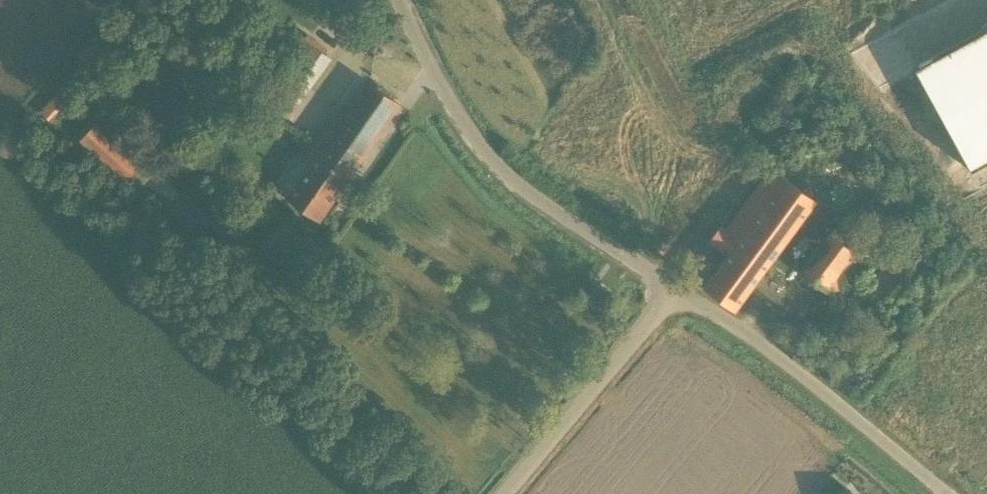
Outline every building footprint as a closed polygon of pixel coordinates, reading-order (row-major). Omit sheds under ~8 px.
[(928,47),(982,149),(986,147),(986,16),(928,47)] [(292,55),(282,69),(303,84),(313,70),(325,53),(305,39),(304,38),(292,55)] [(318,219),(399,104),(369,83),(347,114),(340,108),(310,152),(317,157),(288,198),(318,219)] [(126,155),(92,123),(78,138),(113,170),(126,155)] [(183,141),(173,152),(194,171),(204,160),(183,141)] [(728,254),(703,288),(734,311),(816,201),(772,168),(726,229),(721,225),(709,241),(728,254)] [(875,250),(838,222),(801,271),(840,300),(875,254),(873,253),(875,250)]
